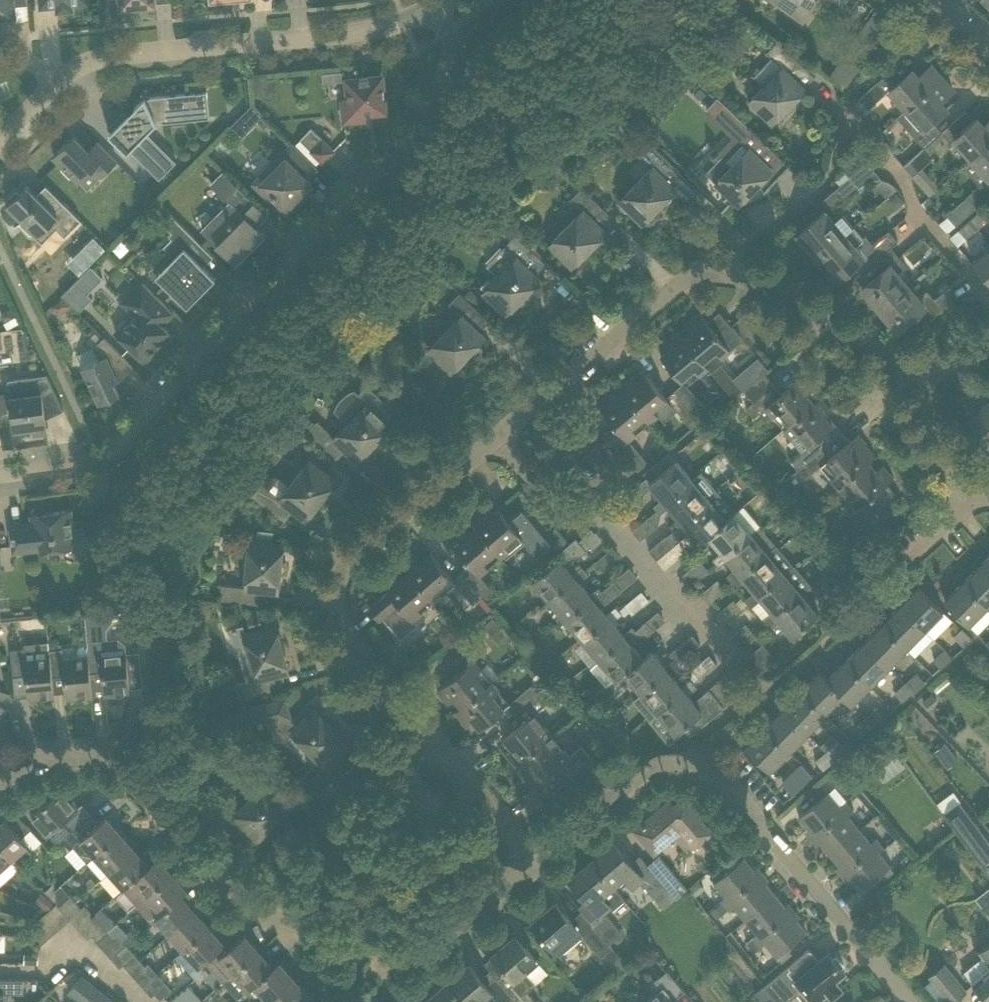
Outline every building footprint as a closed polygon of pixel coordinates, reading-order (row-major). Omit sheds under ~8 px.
[(28,0),(0,0),(0,19),(16,17),(15,5),(28,4),(28,0)] [(120,8),(124,7),(124,12),(141,10),(140,6),(156,4),(156,0),(120,0),(120,8)] [(813,3),(815,0),(779,0),(803,17),(813,3)] [(846,86),(892,19),(876,7),(830,74),(846,86)] [(768,52),(773,56),(755,76),(766,86),(750,101),(772,123),(806,88),(798,80),(808,70),(778,42),(768,52)] [(889,89),(907,109),(942,77),(930,65),(918,76),(912,69),(889,89)] [(361,114),(386,111),(382,75),(347,79),(348,98),(342,99),(345,121),(361,120),(361,114)] [(953,90),(942,77),(907,109),(897,117),(923,147),(941,131),(933,121),(947,108),(941,101),(953,90)] [(868,109),(883,95),(886,93),(877,82),(859,98),(868,109)] [(136,109),(130,115),(124,109),(107,126),(159,178),(176,161),(147,132),(157,122),(194,119),(192,94),(206,93),(206,97),(208,97),(207,91),(145,98),(134,108),(136,109)] [(718,159),(705,172),(724,190),(739,204),(758,183),(764,189),(763,190),(764,191),(776,179),(774,178),(773,179),(768,174),(771,170),(758,158),(767,148),(768,148),(769,147),(717,98),(707,108),(708,109),(705,111),(732,136),(718,151),(722,155),(718,159)] [(253,104),(240,117),(250,128),(264,115),(253,104)] [(974,120),(965,110),(941,131),(923,147),(903,165),(913,176),(933,158),(955,138),(972,158),(988,143),(988,120),(983,125),(977,118),(974,120)] [(323,162),(334,151),(311,128),(300,139),(323,162)] [(652,166),(619,200),(628,209),(643,223),(676,188),(671,184),(682,173),(667,159),(639,133),(629,144),(652,166)] [(101,177),(117,160),(98,141),(89,150),(74,136),(54,156),(64,166),(62,168),(70,176),(73,174),(80,181),(92,168),(101,177)] [(306,178),(317,168),(293,143),(254,183),(270,199),(274,196),(286,208),(290,204),(294,208),(305,197),(301,193),(311,183),(306,178)] [(972,158),(988,177),(988,143),(972,158)] [(253,200),(224,170),(210,183),(224,196),(214,206),(220,211),(202,228),(236,262),(264,233),(256,225),(267,214),(253,200)] [(859,188),(850,177),(822,200),(831,211),(859,188)] [(988,196),(988,184),(985,180),(982,183),(967,196),(977,207),(988,196)] [(11,201),(6,207),(21,221),(14,228),(15,229),(20,224),(30,235),(32,233),(36,237),(51,222),(65,236),(81,220),(62,201),(53,211),(27,185),(19,193),(17,190),(8,198),(11,201)] [(606,231),(601,227),(612,216),(581,187),(570,199),(582,211),(550,244),(572,266),(606,231)] [(960,229),(968,238),(988,219),(988,218),(982,210),(960,229)] [(817,256),(853,226),(842,213),(833,221),(824,211),(798,233),(817,256)] [(215,278),(195,258),(205,248),(172,215),(163,224),(175,235),(163,246),(174,257),(156,275),(180,299),(187,291),(195,299),(215,278)] [(863,238),(853,226),(817,256),(837,279),(859,260),(866,268),(891,247),(898,241),(889,230),(872,244),(866,236),(863,238)] [(515,235),(504,245),(486,264),(498,276),(483,292),(506,314),(540,279),(535,275),(546,264),(515,235)] [(94,237),(68,263),(80,275),(106,249),(94,237)] [(862,287),(880,308),(908,285),(897,273),(906,265),(899,256),(891,247),(866,268),(861,272),(869,281),(862,287)] [(973,263),(988,281),(988,248),(988,250),(973,263)] [(79,312),(92,298),(76,281),(62,295),(79,312)] [(160,340),(169,331),(162,324),(173,313),(142,282),(122,302),(134,314),(128,319),(131,322),(119,335),(145,362),(163,344),(160,340)] [(918,297),(908,285),(880,308),(898,330),(916,314),(924,323),(942,308),(958,295),(951,286),(935,299),(927,290),(918,297)] [(490,321),(476,308),(459,291),(448,303),(461,315),(428,349),(451,371),(485,337),(480,332),(490,321)] [(743,339),(719,311),(707,321),(699,312),(686,324),(691,330),(683,336),(709,367),(712,371),(725,360),(722,356),(743,339)] [(670,348),(661,355),(673,370),(681,379),(696,367),(701,373),(709,367),(683,336),(678,330),(664,341),(670,348)] [(115,385),(133,367),(104,337),(94,348),(99,360),(82,368),(99,404),(119,394),(115,385)] [(624,390),(650,421),(658,414),(653,409),(666,397),(646,373),(637,380),(632,374),(618,385),(623,391),(624,390)] [(766,407),(783,428),(814,402),(807,394),(813,389),(802,376),(778,396),(771,387),(774,385),(764,373),(744,391),(754,402),(746,408),(754,417),(766,407)] [(47,374),(8,380),(14,431),(34,428),(35,434),(47,432),(45,419),(64,410),(47,374)] [(733,379),(725,386),(735,398),(736,397),(743,391),(733,379)] [(368,385),(360,393),(355,389),(351,391),(345,395),(342,398),(338,404),(335,410),(347,423),(335,436),(318,419),(307,431),(336,460),(346,450),(357,460),(390,425),(388,423),(398,412),(384,398),(383,399),(368,385)] [(628,440),(650,421),(624,390),(623,391),(615,398),(610,392),(597,403),(615,425),(606,432),(638,470),(647,462),(628,440)] [(790,460),(797,468),(838,434),(831,426),(833,425),(825,416),(832,411),(820,397),(814,402),(783,428),(802,450),(790,460)] [(698,399),(689,407),(696,414),(705,407),(698,399)] [(969,418),(988,444),(988,402),(969,418)] [(689,407),(680,414),(686,422),(696,414),(689,407)] [(696,414),(686,422),(692,429),(710,413),(705,407),(696,414)] [(838,434),(797,468),(805,478),(821,466),(838,486),(874,455),(864,443),(858,448),(851,439),(849,441),(841,432),(838,435),(838,434)] [(875,456),(874,455),(838,486),(856,508),(849,514),(859,525),(896,493),(895,492),(893,494),(886,485),(893,478),(882,465),(876,470),(869,462),(875,456)] [(665,501),(692,479),(675,460),(649,482),(647,478),(630,492),(640,505),(641,504),(644,493),(653,486),(657,491),(663,499),(665,501)] [(261,483),(252,495),(285,520),(294,509),(306,518),(335,480),(309,461),(281,498),(261,483)] [(682,522),(709,499),(692,479),(665,501),(663,499),(653,506),(657,510),(650,516),(650,515),(648,517),(656,526),(658,524),(660,514),(669,506),(680,519),(682,522)] [(786,481),(779,486),(786,493),(792,488),(786,481)] [(708,535),(735,513),(737,512),(721,493),(710,501),(709,499),(682,522),(680,519),(670,527),(673,530),(666,535),(674,544),(686,534),(681,528),(685,525),(700,543),(708,535)] [(550,544),(522,511),(509,522),(497,507),(488,515),(483,509),(470,520),(475,526),(499,556),(521,538),(536,556),(550,544)] [(75,546),(71,510),(32,515),(33,523),(10,526),(13,552),(41,548),(41,550),(75,546)] [(724,554),(751,532),(735,513),(708,535),(722,552),(712,559),(719,567),(728,559),(724,554)] [(478,574),(499,556),(475,526),(467,533),(462,527),(448,538),(472,567),(464,574),(477,590),(483,596),(491,589),(478,574)] [(741,575),(768,553),(771,556),(779,548),(760,526),(752,534),(751,532),(724,554),(728,559),(735,568),(726,576),(735,586),(744,579),(741,575)] [(573,574),(562,562),(568,557),(582,554),(591,547),(583,538),(579,541),(576,538),(556,555),(558,558),(532,581),(549,601),(576,578),(573,574)] [(278,591),(282,543),(251,540),(246,587),(222,585),(221,599),(262,603),(263,589),(278,591)] [(768,553),(741,575),(744,579),(755,591),(746,599),(752,606),(761,599),(758,595),(784,572),(794,564),(780,547),(779,548),(771,556),(768,553)] [(417,554),(404,565),(434,601),(456,583),(431,553),(422,560),(417,554)] [(687,571),(700,585),(714,572),(701,558),(687,571)] [(963,581),(988,606),(988,604),(988,571),(982,563),(963,581)] [(413,620),(434,601),(404,565),(403,565),(408,571),(400,578),(395,572),(382,583),(389,592),(369,608),(379,620),(383,617),(401,638),(417,624),(413,620)] [(593,598),(589,594),(579,582),(588,574),(582,567),(573,574),(576,578),(549,601),(566,621),(593,598)] [(774,614),(801,592),(784,572),(758,595),(761,599),(771,611),(762,619),(768,626),(778,618),(774,614)] [(606,614),(595,601),(604,594),(609,600),(621,590),(613,581),(602,590),(598,587),(589,594),(593,598),(566,621),(583,640),(609,618),(606,614)] [(944,600),(969,625),(988,606),(963,581),(944,600)] [(953,620),(919,586),(900,605),(925,630),(934,639),(953,620)] [(778,618),(768,626),(779,639),(786,646),(795,638),(792,635),(818,613),(805,598),(801,592),(774,614),(778,618)] [(743,597),(737,602),(742,608),(748,603),(743,597)] [(907,648),(925,630),(900,605),(882,624),(907,648)] [(154,606),(140,608),(142,621),(153,620),(155,620),(154,606)] [(626,638),(623,634),(612,621),(621,614),(615,606),(606,614),(609,618),(583,640),(600,660),(626,638)] [(142,686),(139,653),(127,654),(125,644),(119,638),(108,639),(107,629),(113,621),(112,610),(85,613),(88,647),(87,647),(88,656),(89,673),(90,673),(102,672),(104,695),(130,692),(130,687),(142,686)] [(626,638),(600,660),(616,679),(624,672),(625,673),(651,650),(642,657),(629,641),(637,635),(648,635),(654,630),(646,620),(635,630),(632,626),(623,634),(626,638)] [(737,646),(741,642),(754,631),(746,622),(729,637),(737,646)] [(888,667),(907,648),(882,624),(864,642),(888,667)] [(248,679),(233,683),(237,699),(258,693),(277,688),(274,675),(288,671),(275,625),(256,630),(244,633),(250,653),(241,656),(248,679)] [(965,646),(972,639),(961,628),(954,635),(965,646)] [(149,631),(145,634),(146,641),(157,641),(156,632),(155,630),(149,631)] [(492,680),(474,660),(486,649),(479,640),(454,661),(461,670),(437,690),(448,703),(454,698),(461,706),(492,680)] [(864,642),(845,661),(870,685),(888,667),(864,642)] [(52,676),(50,655),(25,657),(24,648),(10,650),(13,676),(26,675),(28,698),(54,696),(52,676)] [(684,657),(677,648),(669,654),(673,659),(676,663),(677,663),(684,657)] [(93,696),(90,673),(89,673),(88,656),(62,659),(61,649),(49,650),(50,655),(52,676),(64,675),(66,699),(93,696)] [(941,667),(942,666),(952,657),(946,649),(934,659),(941,667)] [(671,674),(680,666),(677,663),(676,663),(673,659),(665,667),(651,650),(625,673),(641,693),(665,673),(668,670),(671,674)] [(771,652),(756,665),(761,672),(777,659),(771,652)] [(852,704),(870,685),(845,661),(828,679),(820,671),(819,672),(852,704)] [(688,694),(697,687),(693,682),(699,677),(691,668),(690,679),(681,686),(671,674),(668,670),(665,673),(641,693),(658,713),(684,690),(688,694)] [(801,690),(825,714),(842,697),(851,705),(852,704),(819,672),(801,690)] [(914,691),(925,682),(917,672),(906,682),(914,691)] [(724,706),(717,698),(734,684),(726,674),(694,702),(688,694),(684,690),(658,713),(675,733),(683,727),(690,735),(724,706)] [(515,715),(539,694),(531,685),(510,703),(492,680),(461,706),(455,711),(466,725),(472,720),(480,729),(507,706),(515,715)] [(906,682),(895,692),(903,701),(914,691),(906,682)] [(557,683),(548,690),(555,698),(561,694),(564,691),(557,683)] [(807,733),(825,714),(801,690),(783,709),(807,733)] [(551,733),(535,713),(547,703),(539,694),(515,715),(522,723),(504,738),(511,747),(505,753),(514,764),(551,733)] [(309,782),(320,792),(349,762),(339,753),(349,742),(314,709),(298,726),(289,717),(291,717),(285,698),(251,707),(256,727),(269,723),(286,740),(293,733),(326,764),(309,782)] [(877,707),(865,718),(874,727),(886,717),(877,707)] [(783,709),(765,727),(789,751),(807,733),(783,709)] [(862,737),(874,727),(865,718),(854,727),(862,737)] [(770,770),(789,751),(765,727),(746,746),(770,770)] [(552,797),(594,761),(582,746),(570,756),(551,733),(514,764),(516,766),(522,761),(529,769),(523,774),(534,787),(540,782),(552,797)] [(839,739),(825,751),(834,760),(848,749),(839,739)] [(824,769),(834,760),(825,751),(816,760),(824,769)] [(790,776),(788,778),(783,783),(794,794),(801,787),(790,776)] [(204,812),(234,840),(243,830),(254,841),(287,806),(264,784),(232,817),(215,801),(204,812)] [(799,816),(815,835),(844,811),(840,806),(824,787),(814,795),(819,800),(799,816)] [(64,836),(71,830),(90,813),(82,804),(78,807),(61,788),(32,815),(57,843),(64,836)] [(695,846),(696,844),(711,831),(683,798),(675,805),(670,800),(634,830),(654,853),(681,829),(695,846)] [(846,801),(840,806),(844,811),(815,835),(830,854),(859,829),(848,816),(854,811),(846,801)] [(944,813),(974,856),(988,875),(988,842),(959,802),(944,813)] [(0,823),(0,847),(11,859),(27,845),(21,838),(31,830),(15,811),(6,819),(5,818),(0,823)] [(99,823),(90,813),(71,830),(64,836),(87,862),(95,856),(121,832),(106,816),(99,823)] [(859,829),(830,854),(845,872),(875,847),(871,843),(859,829)] [(135,849),(121,832),(95,856),(109,872),(135,849)] [(896,872),(891,867),(879,853),(885,848),(876,838),(871,843),(875,847),(845,872),(861,891),(880,875),(885,881),(896,872)] [(592,860),(612,885),(624,875),(633,885),(643,877),(613,842),(592,860)] [(0,847),(0,868),(11,859),(0,847)] [(109,872),(123,887),(159,857),(158,856),(158,857),(150,848),(141,855),(135,849),(109,872)] [(669,904),(688,888),(659,855),(648,864),(655,873),(643,883),(659,901),(663,898),(669,904)] [(173,873),(159,857),(123,887),(138,904),(173,873)] [(724,905),(759,876),(743,857),(714,882),(726,895),(720,900),(724,905)] [(918,858),(877,891),(886,903),(877,910),(894,930),(892,932),(900,942),(906,936),(905,934),(925,918),(907,897),(921,885),(924,888),(936,879),(918,858)] [(625,899),(612,885),(592,860),(570,878),(600,913),(610,904),(613,909),(625,899)] [(154,916),(155,918),(187,889),(173,873),(138,904),(151,919),(154,916)] [(775,894),(759,876),(724,905),(729,910),(734,906),(746,919),(775,894)] [(700,881),(691,890),(698,897),(707,889),(700,881)] [(188,889),(187,889),(155,918),(169,934),(196,910),(182,895),(188,889)] [(751,946),(791,913),(775,894),(746,919),(757,932),(747,941),(751,946)] [(64,911),(75,900),(70,895),(58,905),(64,911)] [(75,900),(64,911),(69,917),(81,907),(75,900)] [(556,901),(531,922),(544,937),(553,948),(560,955),(584,935),(602,956),(613,947),(609,943),(594,925),(586,916),(576,925),(571,920),(556,901)] [(169,934),(183,950),(210,926),(196,910),(169,934)] [(806,931),(791,913),(751,946),(755,951),(765,942),(782,961),(793,953),(788,947),(806,931)] [(94,914),(78,927),(87,937),(87,938),(91,934),(92,935),(95,939),(107,929),(94,914)] [(594,925),(609,943),(622,932),(607,914),(594,925)] [(131,937),(117,922),(115,924),(114,923),(95,939),(110,956),(131,937)] [(225,943),(210,926),(183,950),(176,957),(196,978),(203,972),(198,966),(205,961),(217,950),(225,943)] [(40,945),(51,935),(45,929),(34,939),(40,945)] [(221,955),(217,950),(205,961),(223,981),(259,949),(245,933),(221,955)] [(498,978),(517,1000),(518,1001),(538,1001),(528,990),(537,982),(526,969),(537,959),(516,935),(493,954),(507,970),(498,978)] [(139,959),(126,944),(132,938),(131,937),(110,956),(120,966),(123,963),(128,969),(139,959)] [(984,956),(963,972),(988,1001),(988,945),(981,952),(984,956)] [(834,980),(845,971),(840,967),(844,964),(836,955),(833,957),(829,952),(820,960),(809,948),(763,986),(755,993),(762,1001),(763,1001),(771,996),(776,1001),(787,1001),(803,989),(814,1001),(817,1001),(828,993),(831,997),(841,989),(834,980)] [(273,966),(259,949),(223,981),(238,998),(253,984),(273,966)] [(157,971),(149,963),(146,966),(139,959),(128,969),(141,985),(157,971)] [(253,984),(268,1000),(294,977),(279,961),(273,966),(253,984)] [(465,1001),(478,1001),(481,999),(485,1001),(518,1001),(517,1000),(498,978),(490,969),(489,970),(494,976),(486,983),(469,964),(448,982),(465,1001)] [(930,976),(951,1001),(952,1001),(965,991),(944,965),(930,976)] [(673,1000),(685,990),(667,970),(650,983),(656,994),(645,1001),(675,1001),(673,1000)] [(160,999),(172,989),(167,982),(157,971),(141,985),(151,996),(154,992),(160,999)] [(69,991),(83,1001),(110,1001),(113,999),(82,974),(69,991)] [(294,977),(268,1000),(269,1001),(298,1001),(308,993),(294,977)] [(24,979),(0,979),(0,1001),(5,1001),(5,992),(24,992),(24,979)] [(448,982),(427,999),(429,1001),(465,1001),(448,982)] [(169,1001),(201,1001),(204,999),(195,990),(190,984),(169,1001)] [(308,993),(298,1001),(316,1001),(308,993)]
